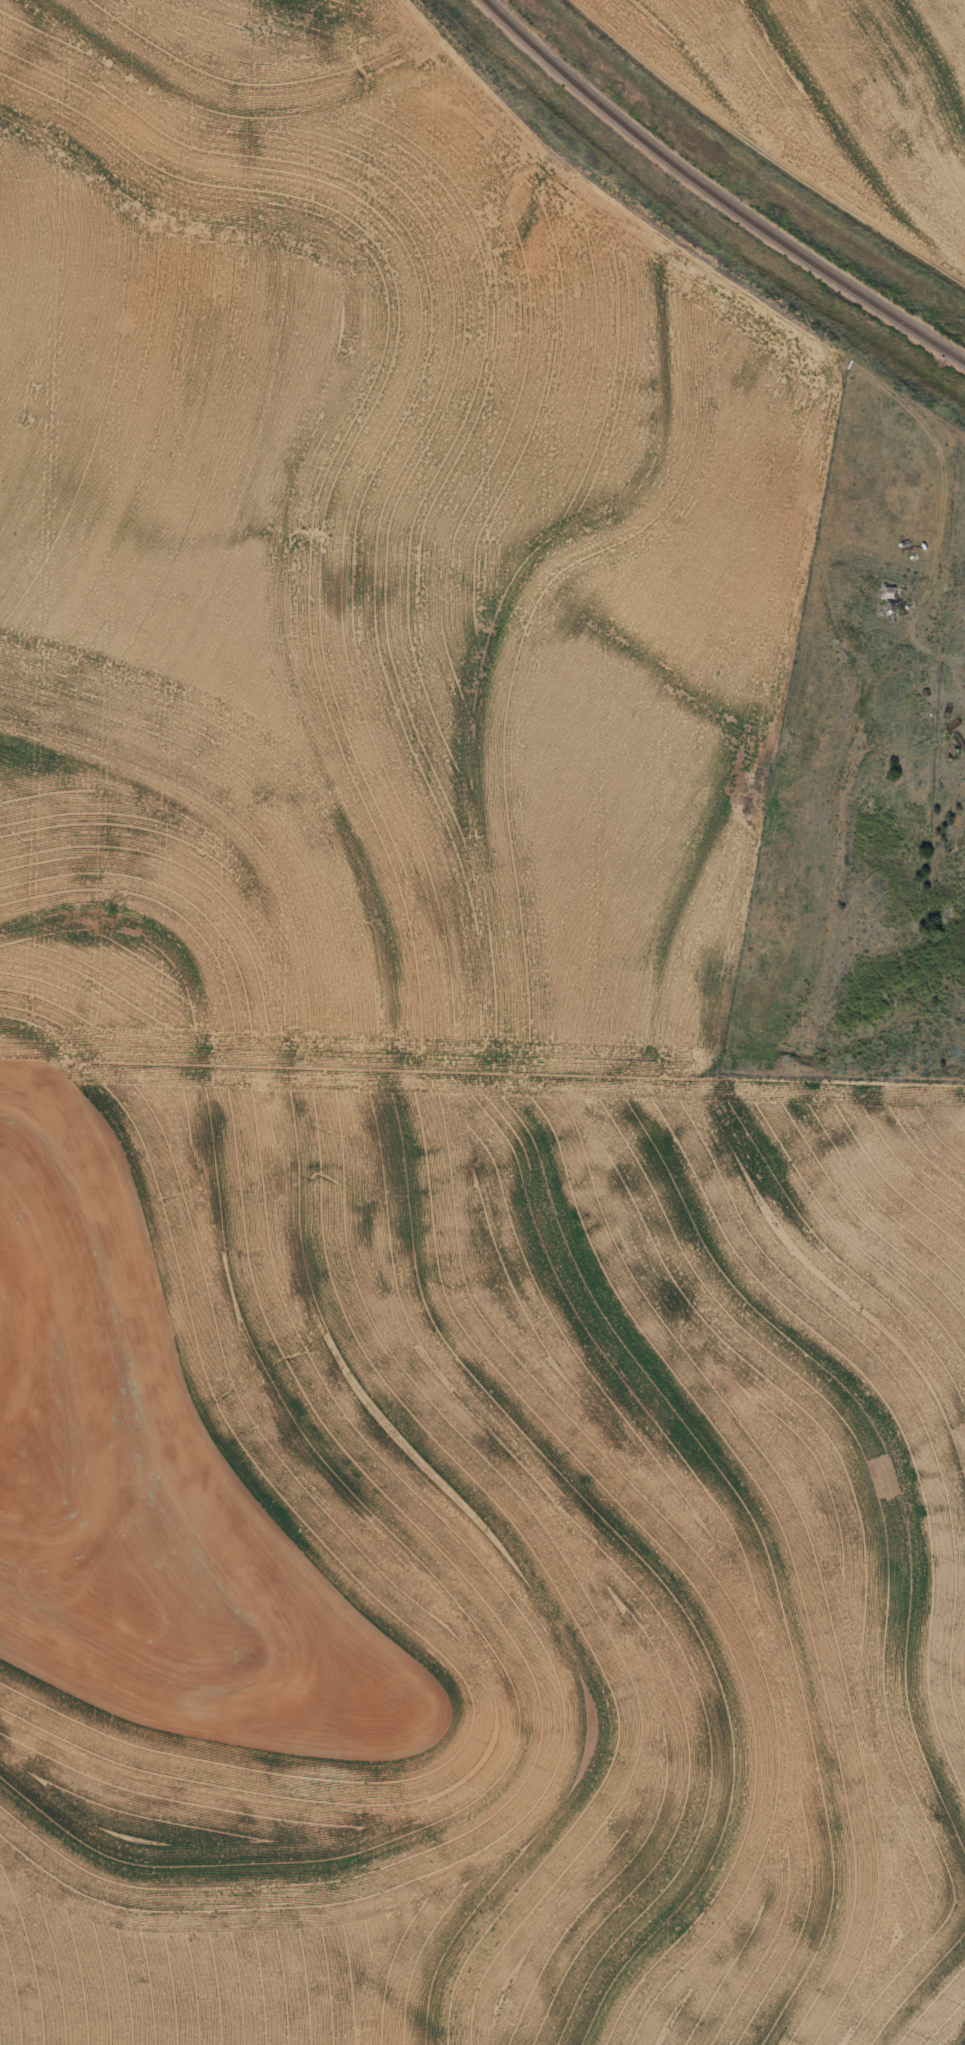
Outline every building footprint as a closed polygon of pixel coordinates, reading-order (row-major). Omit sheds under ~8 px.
[(896,598),(896,587),(878,587),(878,598),(896,598)]
